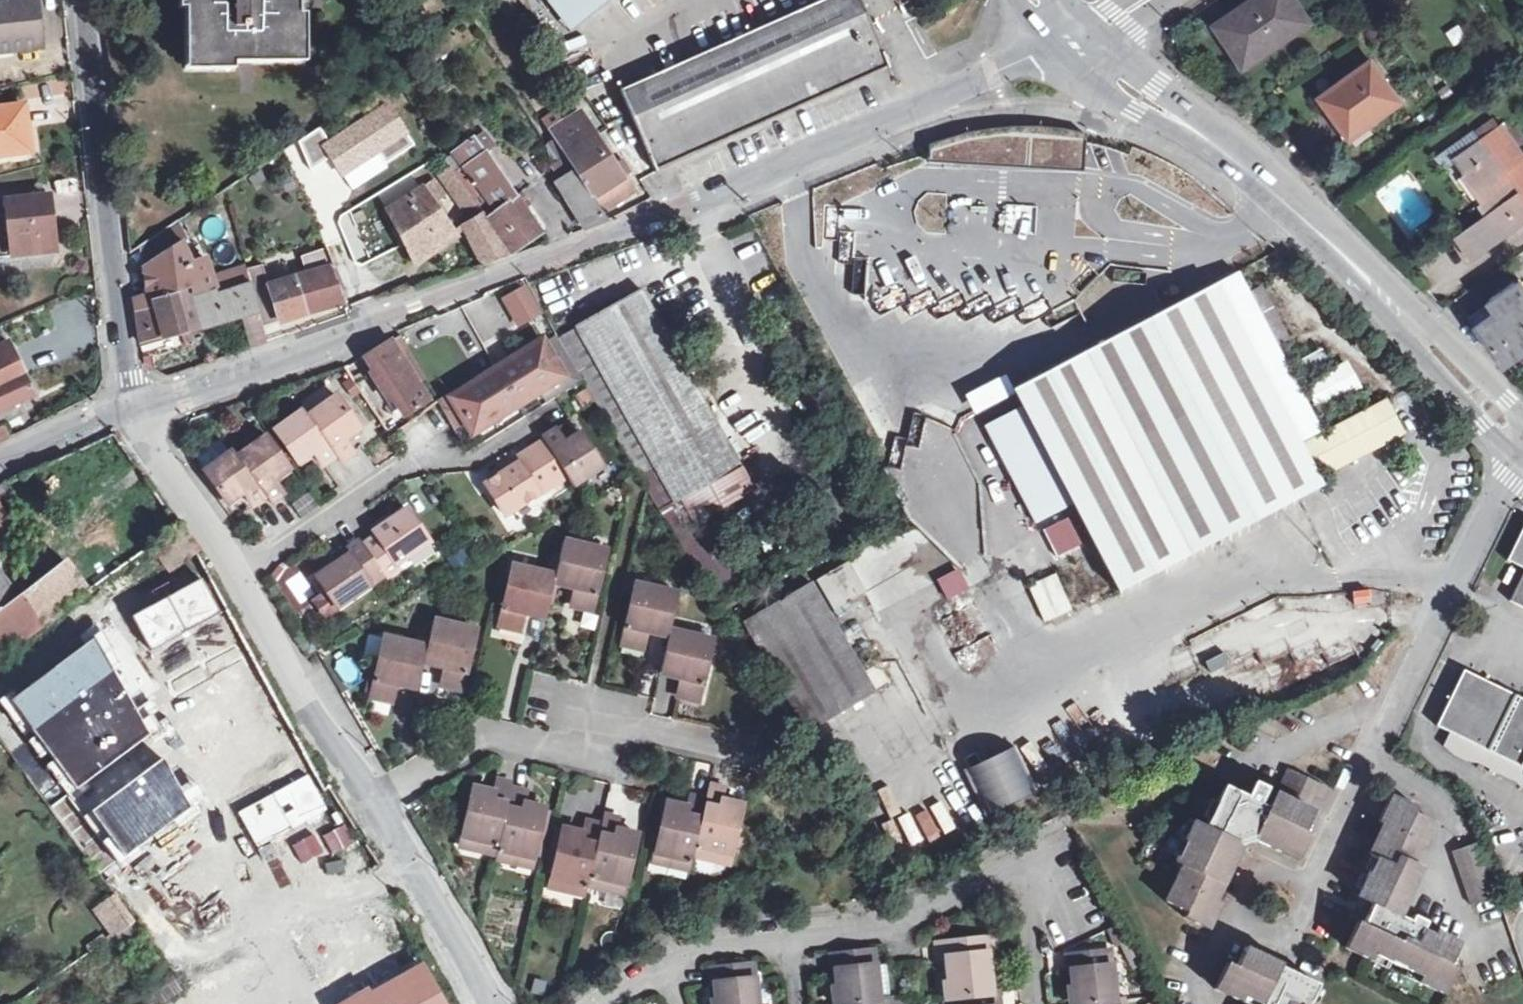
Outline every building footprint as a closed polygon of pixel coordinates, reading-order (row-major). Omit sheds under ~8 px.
[(41,47),(35,0),(0,0),(0,51),(41,47)] [(235,70),(235,63),(306,62),(306,14),(300,13),(300,0),(179,0),(179,10),(185,10),(186,70),(235,70)] [(581,0),(548,0),(573,32),(593,16),(581,0)] [(593,16),(614,0),(581,0),(593,16)] [(622,94),(642,139),(657,171),(890,70),(868,17),(860,0),(834,0),(622,94)] [(1231,15),(1244,33),(1229,43),(1244,65),(1309,21),(1295,0),(1253,0),(1250,2),(1231,15)] [(1217,24),(1229,43),(1244,33),(1231,15),(1217,24)] [(1376,44),(1391,33),(1384,23),(1369,34),(1376,44)] [(437,41),(435,44),(442,55),(445,52),(437,41)] [(1347,135),(1397,99),(1371,61),(1321,97),(1347,135)] [(319,127),(296,141),(309,170),(330,158),(341,174),(376,151),(384,164),(413,145),(386,104),(328,142),(319,127)] [(0,109),(0,156),(32,152),(25,105),(0,109)] [(567,158),(576,172),(602,212),(633,192),(623,177),(615,164),(596,134),(591,137),(572,108),(546,124),(554,138),(567,158)] [(994,130),(929,145),(928,164),(954,165),(955,156),(1015,159),(1016,144),(1029,144),(1028,160),(1029,160),(1030,135),(1052,137),(1051,157),(1057,157),(1057,167),(1084,169),(1087,135),(1051,128),(1014,127),(994,130)] [(1460,235),(1476,257),(1522,223),(1522,194),(1521,192),(1522,191),(1522,190),(1515,179),(1507,183),(1504,179),(1509,175),(1475,128),(1437,155),(1447,169),(1458,161),(1486,200),(1483,202),(1491,213),(1460,235)] [(480,193),(492,209),(514,194),(485,153),(493,146),(483,131),(451,152),(480,193)] [(955,156),(954,165),(1084,173),(1084,169),(1057,167),(1057,157),(1051,157),(1052,137),(1030,135),(1029,160),(1028,160),(1029,144),(1016,144),(1015,159),(955,156)] [(560,162),(567,158),(554,138),(547,142),(544,144),(556,164),(560,162)] [(642,139),(617,150),(638,180),(657,171),(642,139)] [(576,172),(567,158),(560,162),(556,164),(551,168),(557,177),(560,182),(576,172)] [(621,160),(615,164),(623,177),(629,173),(621,160)] [(608,220),(602,212),(576,172),(560,182),(557,177),(552,180),(584,231),(608,220)] [(424,189),(435,206),(445,198),(435,182),(424,189)] [(389,212),(399,227),(409,242),(420,258),(454,236),(435,206),(424,189),(389,212)] [(521,189),(514,194),(525,209),(532,204),(521,189)] [(492,209),(480,193),(472,198),(483,215),(492,209)] [(492,209),(483,215),(510,252),(542,231),(525,209),(514,194),(492,209)] [(10,200),(12,214),(0,215),(0,256),(56,251),(50,196),(10,200)] [(512,256),(510,252),(483,215),(464,228),(484,265),(512,256)] [(178,218),(148,239),(154,253),(143,258),(149,297),(135,299),(137,311),(149,309),(149,301),(174,296),(215,289),(207,258),(191,262),(185,264),(178,242),(183,240),(187,239),(178,218)] [(403,246),(409,242),(399,227),(394,231),(403,246)] [(141,243),(143,258),(154,253),(148,239),(141,243)] [(185,264),(191,262),(183,240),(178,242),(185,264)] [(329,270),(334,268),(325,248),(309,255),(316,273),(305,276),(304,273),(298,275),(299,278),(266,288),(251,292),(260,328),(277,323),(343,304),(338,294),(329,270)] [(342,264),(334,268),(344,292),(352,288),(342,264)] [(338,294),(344,292),(334,268),(329,270),(338,294)] [(1321,486),(1307,461),(1300,446),(1298,443),(1320,430),(1276,345),(1289,339),(1261,286),(1250,292),(1239,274),(1014,390),(1023,408),(1073,506),(1117,593),(1321,486)] [(215,289),(174,296),(185,330),(240,315),(250,347),(264,342),(260,328),(251,292),(248,281),(215,292),(215,289)] [(1522,349),(1522,285),(1521,282),(1471,317),(1505,362),(1522,349)] [(522,289),(508,297),(523,320),(536,312),(522,289)] [(577,328),(578,330),(676,500),(678,499),(738,465),(641,292),(577,328)] [(141,343),(185,330),(174,296),(149,301),(149,309),(137,311),(141,343)] [(559,340),(567,354),(578,373),(583,381),(637,473),(647,492),(687,559),(713,602),(744,592),(709,530),(699,536),(693,525),(678,499),(676,500),(578,330),(559,340)] [(14,350),(10,341),(0,345),(0,356),(14,350)] [(389,342),(365,358),(404,415),(427,400),(389,342)] [(474,430),(539,390),(561,376),(540,342),(453,398),(474,430)] [(33,392),(14,350),(0,356),(0,396),(33,392)] [(1304,373),(1328,362),(1322,350),(1299,361),(1304,373)] [(574,375),(578,373),(567,354),(563,357),(574,375)] [(1315,413),(1363,389),(1349,362),(1301,386),(1315,413)] [(570,389),(561,376),(539,390),(547,403),(570,389)] [(337,395),(308,416),(336,456),(341,462),(354,453),(344,439),(360,428),(337,395)] [(439,401),(446,413),(454,408),(446,397),(439,401)] [(1389,400),(1306,443),(1314,458),(1323,475),(1405,432),(1389,400)] [(446,413),(445,414),(453,428),(464,422),(454,408),(446,413)] [(1073,506),(1023,408),(983,428),(1034,526),(1073,506)] [(336,456),(308,416),(304,410),(275,430),(298,463),(314,452),(323,465),(336,456)] [(967,565),(991,554),(982,501),(977,491),(976,482),(964,455),(964,453),(949,421),(919,425),(923,445),(900,449),(903,466),(897,469),(943,569),(967,565)] [(10,436),(5,425),(0,427),(0,440),(10,436)] [(563,470),(567,477),(573,486),(603,467),(581,433),(565,443),(556,429),(543,438),(544,441),(563,470)] [(267,436),(238,456),(266,497),(271,503),(284,493),(275,480),(290,469),(267,436)] [(519,463),(501,474),(486,484),(505,516),(553,486),(549,479),(563,470),(544,441),(516,459),(519,463)] [(198,458),(206,469),(229,453),(221,442),(198,458)] [(1314,458),(1306,443),(1300,446),(1307,461),(1314,458)] [(266,497),(238,456),(233,450),(229,453),(206,469),(205,471),(228,504),(244,493),(253,506),(266,497)] [(498,470),(501,474),(519,463),(516,459),(498,470)] [(753,492),(738,465),(678,499),(693,525),(753,492)] [(549,479),(553,486),(567,477),(563,470),(549,479)] [(0,488),(0,501),(16,493),(12,482),(0,488)] [(0,504),(0,536),(5,533),(11,543),(20,539),(0,504)] [(363,544),(384,576),(386,578),(400,568),(397,564),(430,542),(407,508),(374,531),(377,535),(363,544)] [(1510,547),(1522,554),(1522,520),(1510,547)] [(252,537),(258,545),(267,539),(261,530),(252,537)] [(561,539),(553,575),(552,583),(573,587),(570,601),(593,606),(607,551),(561,539)] [(349,555),(338,562),(316,577),(327,593),(337,608),(384,576),(363,544),(360,540),(346,550),(349,555)] [(1510,547),(1505,558),(1522,567),(1522,554),(1510,547)] [(335,558),(338,562),(349,555),(346,550),(335,558)] [(43,625),(90,591),(65,561),(26,589),(19,580),(17,581),(0,557),(0,653),(43,625)] [(927,561),(866,590),(884,628),(940,602),(940,603),(966,590),(957,573),(937,582),(927,561)] [(816,580),(834,613),(867,593),(849,562),(816,580)] [(544,617),(552,583),(553,575),(511,566),(498,621),(520,626),(524,611),(544,617)] [(1509,599),(1522,606),(1522,571),(1509,599)] [(1042,624),(1072,613),(1057,574),(1028,585),(1042,624)] [(219,611),(201,579),(135,615),(153,647),(219,611)] [(646,634),(667,640),(670,631),(679,593),(634,584),(621,642),(644,648),(646,634)] [(744,621),(807,732),(872,692),(811,584),(744,621)] [(337,608),(327,593),(316,601),(326,616),(337,608)] [(434,617),(428,644),(424,662),(443,666),(440,681),(463,686),(476,627),(434,617)] [(844,635),(852,650),(867,642),(859,627),(844,635)] [(711,642),(670,631),(667,640),(660,674),(680,679),(677,694),(698,700),(711,642)] [(417,688),(424,662),(428,644),(383,634),(370,692),(392,697),(395,683),(417,688)] [(146,735),(92,639),(11,701),(75,787),(146,735)] [(875,689),(891,679),(881,664),(866,674),(875,689)] [(1498,773),(1512,780),(1513,782),(1522,789),(1522,699),(1462,669),(1433,722),(1449,731),(1441,745),(1447,750),(1457,757),(1463,760),(1474,760),(1484,765),(1488,773),(1498,773)] [(421,688),(437,690),(439,671),(423,670),(421,688)] [(253,736),(273,773),(304,757),(285,720),(253,736)] [(192,809),(162,763),(92,810),(123,855),(192,809)] [(1295,862),(1308,836),(1301,832),(1322,790),(1287,773),(1269,808),(1260,805),(1267,791),(1255,786),(1247,801),(1222,789),(1203,829),(1192,824),(1175,860),(1189,866),(1184,879),(1178,876),(1165,903),(1187,914),(1185,919),(1209,930),(1223,903),(1215,899),(1241,844),(1252,841),(1295,862)] [(327,808),(308,775),(239,814),(258,847),(327,808)] [(473,845),(497,852),(511,788),(512,782),(495,779),(493,790),(470,785),(460,834),(475,839),(473,845)] [(710,786),(706,801),(695,854),(713,858),(715,850),(732,854),(743,805),(721,800),(723,790),(710,786)] [(525,792),(511,788),(497,852),(495,857),(513,861),(516,853),(533,857),(544,808),(522,801),(525,792)] [(977,814),(966,794),(953,801),(948,792),(921,807),(937,836),(977,814)] [(418,797),(406,803),(413,814),(425,807),(418,797)] [(692,867),(695,854),(706,801),(689,797),(687,806),(667,802),(655,851),(669,855),(668,863),(692,867)] [(1445,966),(1449,958),(1440,954),(1447,941),(1432,933),(1429,939),(1416,932),(1419,926),(1409,921),(1408,924),(1394,916),(1417,872),(1406,867),(1418,845),(1422,847),(1432,826),(1412,816),(1414,811),(1389,799),(1377,822),(1383,827),(1374,845),(1382,848),(1357,898),(1372,906),(1362,924),(1356,926),(1344,950),(1368,962),(1372,956),(1418,978),(1414,986),(1433,995),(1437,987),(1443,990),(1453,971),(1445,966)] [(604,816),(601,827),(588,884),(606,888),(609,878),(626,881),(637,833),(616,828),(618,820),(604,816)] [(585,894),(588,884),(601,827),(584,825),(582,834),(561,829),(548,884),(585,894)] [(458,841),(473,845),(475,839),(460,834),(458,841)] [(1452,854),(1470,907),(1497,898),(1479,845),(1452,854)] [(715,850),(713,858),(730,862),(732,854),(715,850)] [(669,855),(655,851),(653,860),(668,863),(669,855)] [(516,853),(513,861),(532,865),(533,857),(516,853)] [(609,878),(606,888),(624,891),(626,881),(609,878)] [(116,892),(97,905),(117,934),(137,921),(116,892)] [(1118,924),(1106,930),(1113,945),(1125,939),(1118,924)] [(952,998),(957,997),(988,995),(984,956),(994,956),(993,940),(938,946),(939,961),(948,961),(952,998)] [(1440,954),(1449,958),(1456,946),(1447,941),(1440,954)] [(1317,988),(1276,967),(1278,962),(1255,951),(1253,955),(1244,950),(1235,971),(1224,966),(1213,989),(1241,1003),(1309,1003),(1317,988)] [(880,1001),(877,967),(875,953),(832,958),(834,971),(842,970),(842,980),(845,1003),(858,1003),(880,1001)] [(1110,1000),(1107,953),(1063,957),(1065,973),(1070,973),(1073,1003),(1081,1003),(1110,1000)] [(421,964),(373,989),(368,981),(327,1003),(443,1003),(421,964)] [(880,1001),(893,1000),(890,966),(877,967),(880,1001)] [(755,967),(710,972),(712,984),(716,984),(719,1003),(758,1003),(755,967)] [(988,995),(957,997),(958,1003),(999,1003),(998,994),(988,995)]
